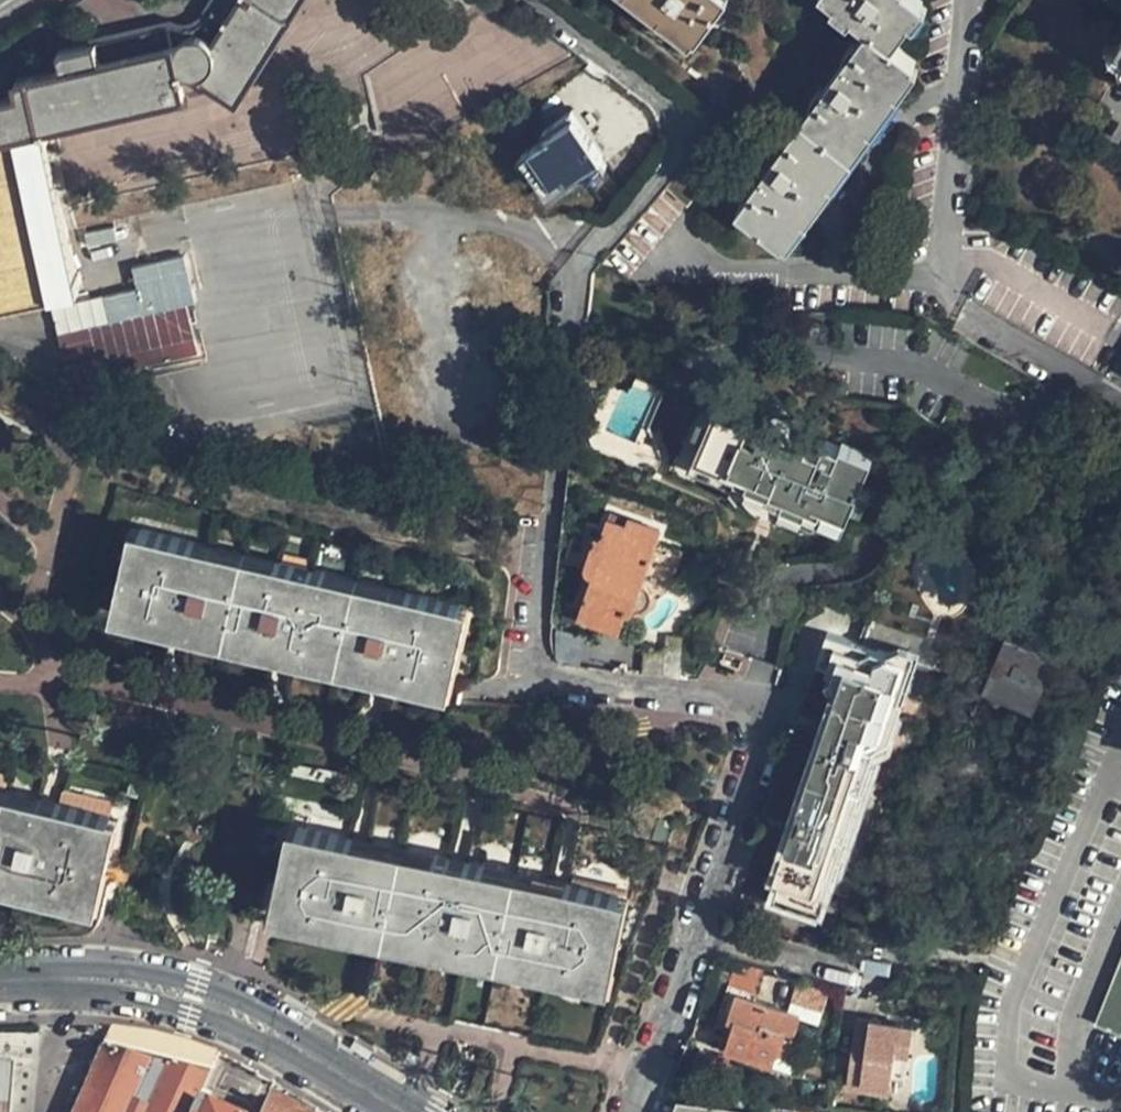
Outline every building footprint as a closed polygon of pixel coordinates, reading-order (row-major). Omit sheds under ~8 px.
[(44,127),(217,86),(236,98),(298,0),(216,0),(210,9),(202,30),(207,31),(211,34),(214,38),(216,41),(217,45),(218,48),(217,52),(217,54),(217,57),(216,60),(214,63),(210,67),(206,69),(200,71),(197,72),(191,71),(186,69),(181,65),(178,62),(176,59),(175,54),(174,51),(174,46),(176,43),(177,41),(178,38),(179,36),(177,28),(165,25),(59,50),(63,68),(17,79),(20,94),(0,98),(0,137),(44,127)] [(699,37),(727,0),(650,0),(699,37)] [(871,26),(739,209),(782,239),(916,59),(891,40),(922,0),(835,0),(871,26)] [(492,50),(470,15),(423,46),(447,80),(492,50)] [(1120,38),(1120,32),(1106,38),(1106,53),(1120,62),(1120,45),(1117,42),(1120,38)] [(582,169),(603,152),(572,108),(548,126),(552,132),(521,154),(553,198),(585,173),(582,169)] [(138,287),(54,304),(69,378),(118,369),(108,321),(198,303),(189,253),(133,264),(138,287)] [(762,517),(768,503),(736,487),(741,476),(696,456),(714,415),(694,406),(663,473),(762,517)] [(768,503),(796,441),(766,428),(762,436),(714,415),(696,456),(741,476),(736,487),(768,503)] [(812,437),(800,432),(796,441),(768,503),(780,508),(812,437)] [(844,452),(812,437),(780,508),(812,522),(817,512),(848,526),(877,461),(846,447),(844,452)] [(887,465),(877,461),(848,526),(817,512),(812,522),(780,508),(768,503),(762,517),(846,556),(887,465)] [(649,588),(647,586),(644,584),(640,582),(660,529),(627,517),(625,523),(609,518),(600,540),(595,539),(585,563),(590,572),(594,574),(579,617),(617,631),(625,607),(627,608),(630,610),(633,612),(637,612),(642,610),(646,607),(649,604),(650,600),(651,597),(651,594),(650,591),(649,588)] [(472,605),(127,524),(104,615),(447,695),(472,605)] [(825,896),(872,758),(905,660),(905,659),(880,649),(825,629),(814,662),(819,664),(824,665),(826,665),(828,667),(830,669),(831,670),(830,672),(828,674),(837,687),(773,879),(784,883),(825,896)] [(905,660),(872,758),(890,747),(921,649),(897,639),(880,649),(905,659),(905,660)] [(1031,713),(1055,668),(1006,643),(983,687),(1031,713)] [(130,820),(0,790),(0,885),(109,911),(130,820)] [(603,1006),(606,987),(630,903),(284,826),(264,918),(378,940),(373,964),(366,1002),(428,1014),(597,1047),(603,1006)] [(825,896),(784,883),(779,899),(819,913),(825,896)] [(1085,1024),(1120,1039),(1120,937),(1085,1024)] [(786,1066),(802,1016),(758,1002),(761,993),(733,984),(731,984),(718,1025),(737,1031),(731,1048),(786,1066)] [(890,1093),(897,1037),(877,1034),(878,1023),(856,1021),(848,1088),(890,1093)] [(104,1044),(73,1111),(193,1111),(197,1104),(211,1074),(104,1044)] [(18,1071),(0,1069),(0,1111),(14,1111),(18,1071)] [(269,1099),(263,1111),(290,1111),(269,1099)] [(193,1111),(204,1111),(205,1108),(197,1104),(193,1111)]
